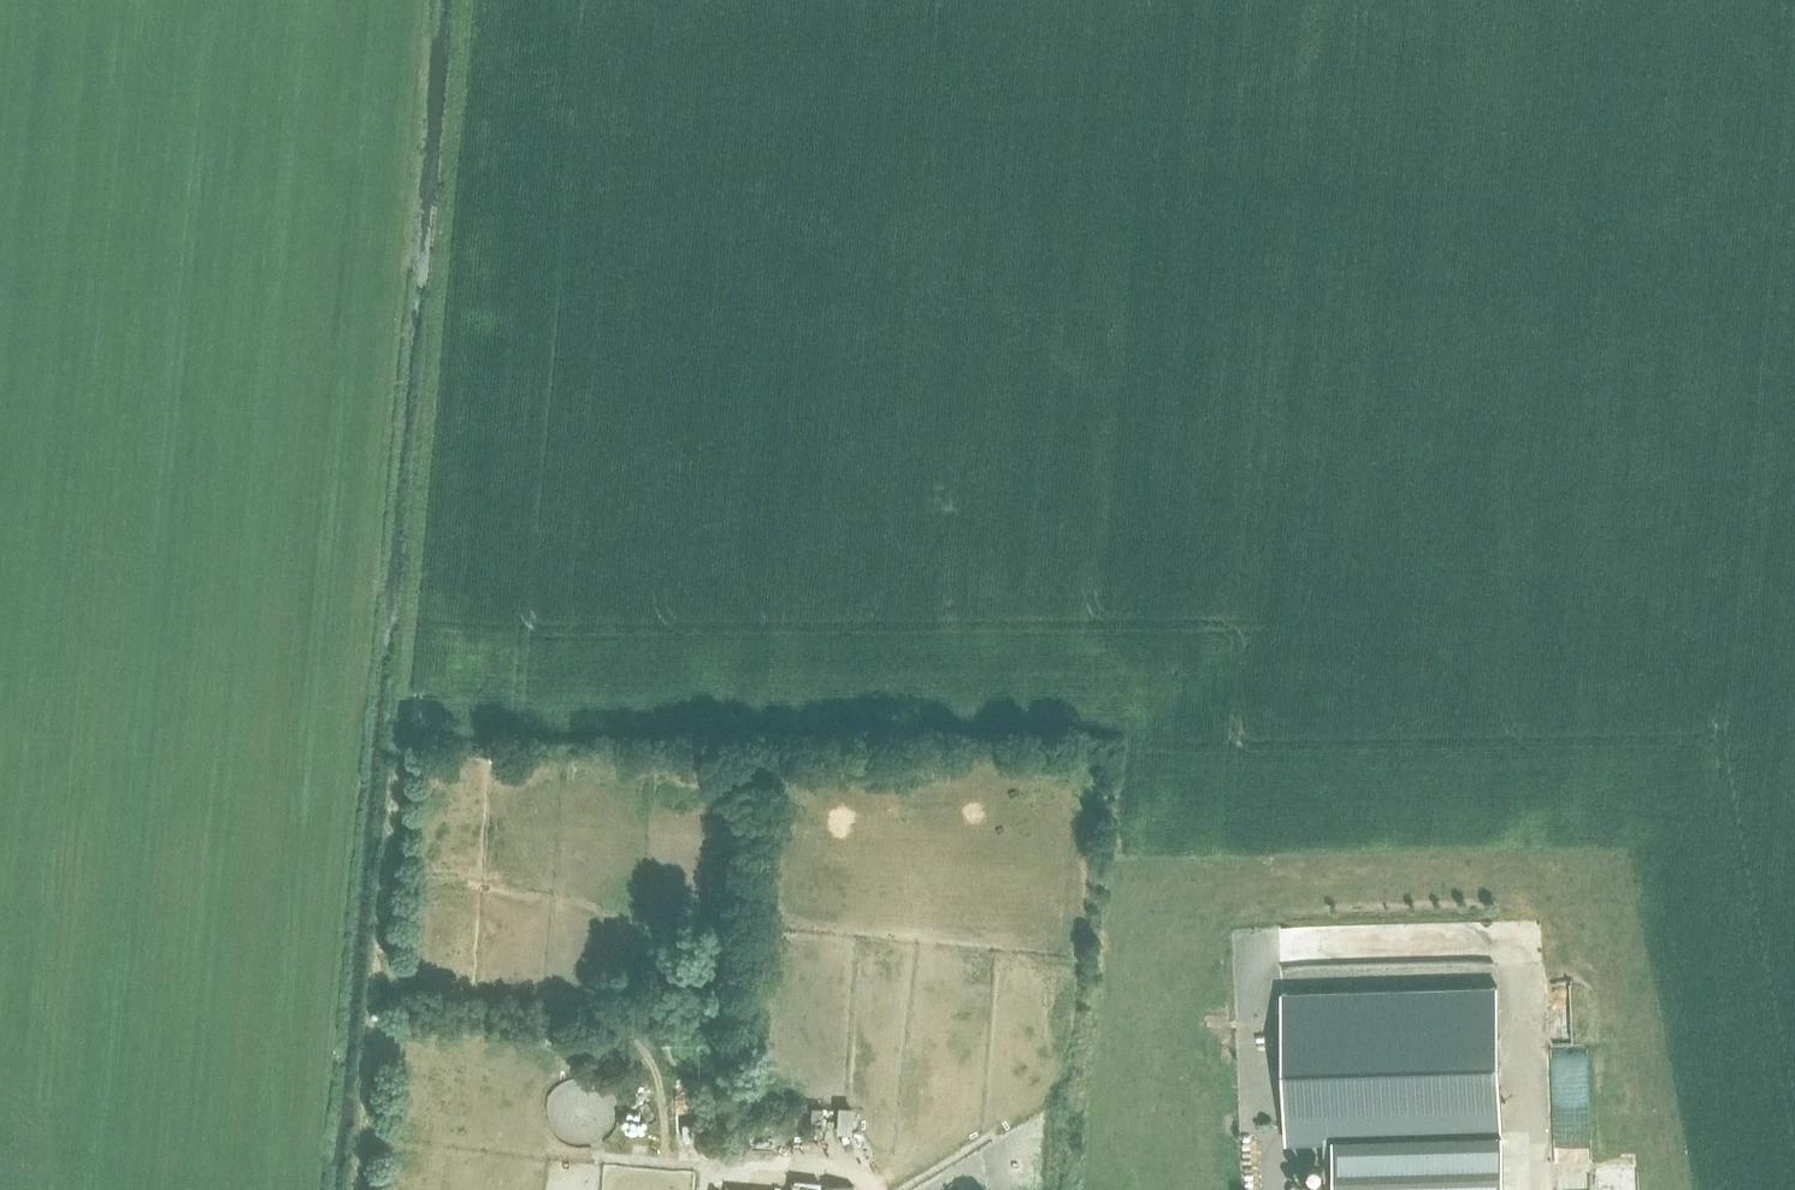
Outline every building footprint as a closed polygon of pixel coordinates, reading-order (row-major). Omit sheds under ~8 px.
[(1500,980),(1283,986),(1288,1139),(1336,1138),(1505,1132),(1500,980)] [(1505,1132),(1336,1138),(1336,1189),(1505,1189),(1505,1132)] [(1549,1189),(1584,1189),(1584,1170),(1549,1171),(1549,1189)] [(1631,1174),(1592,1175),(1592,1189),(1631,1189),(1631,1174)]
